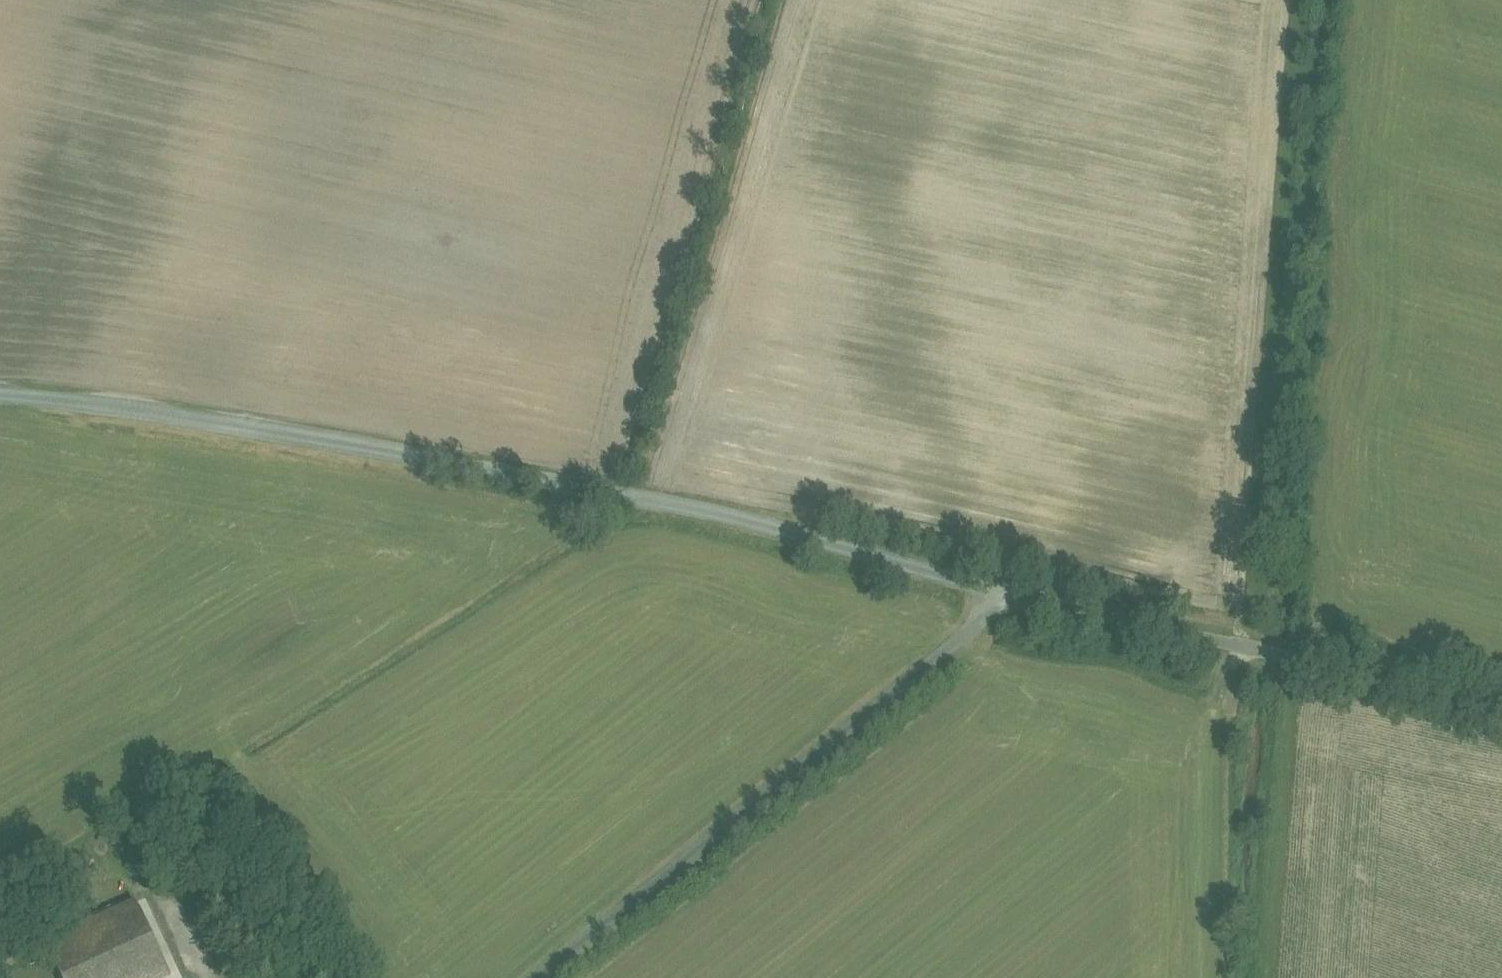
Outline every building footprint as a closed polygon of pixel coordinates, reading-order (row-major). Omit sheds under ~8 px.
[(44,945),(60,977),(164,977),(170,975),(136,903),(44,945)]
